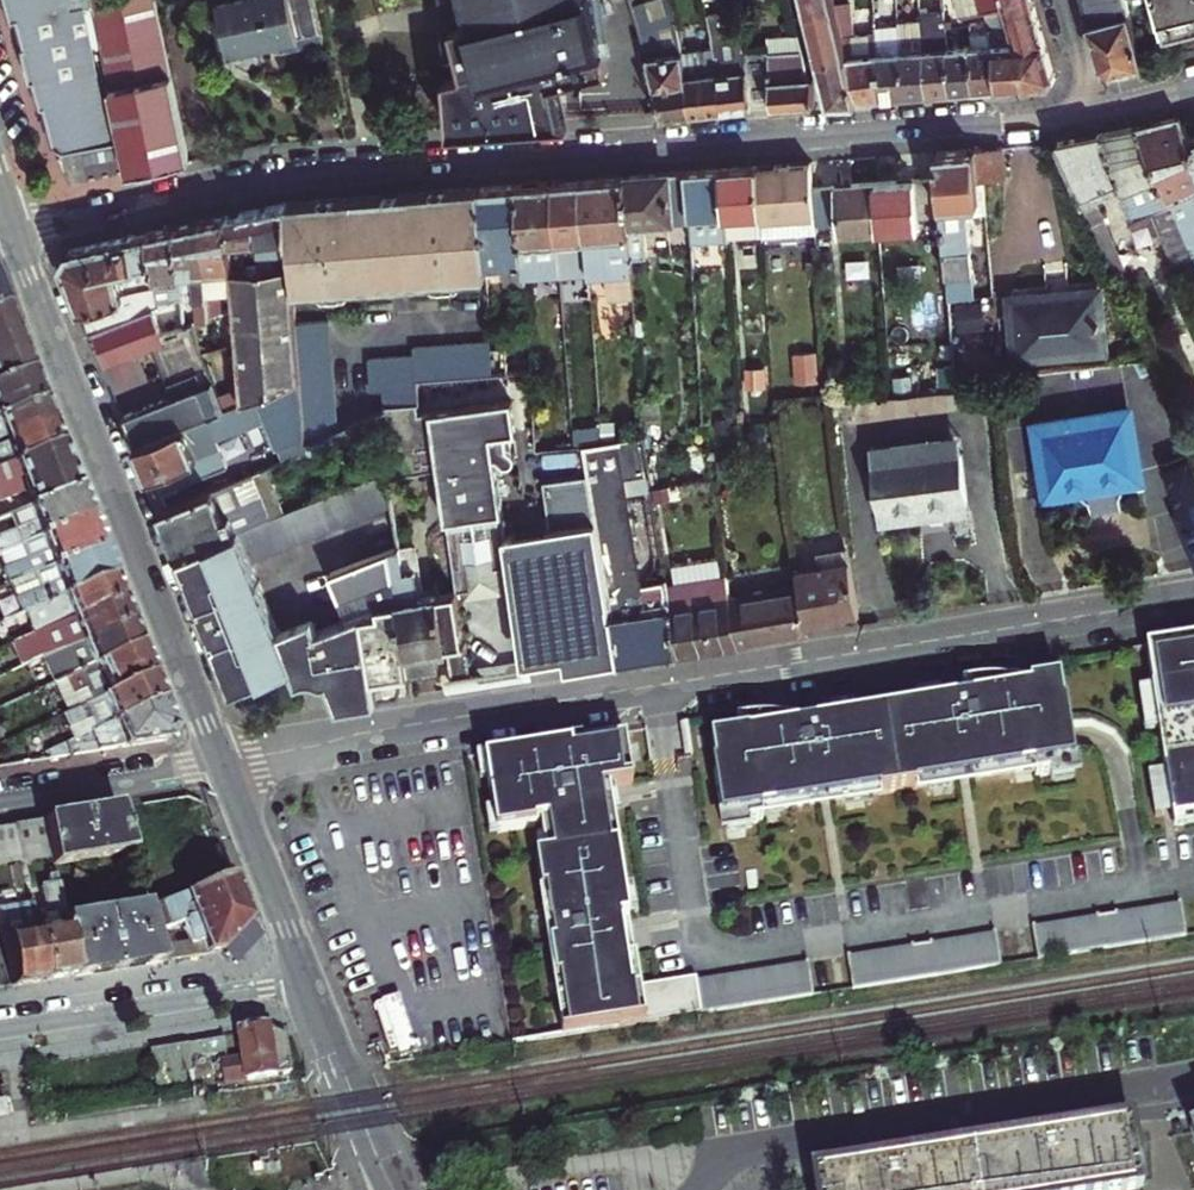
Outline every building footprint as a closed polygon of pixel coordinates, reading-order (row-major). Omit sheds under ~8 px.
[(29,49),(39,83),(41,90),(47,88),(50,98),(62,94),(43,0),(16,0),(21,18),(29,17),(35,47),(29,49)] [(62,94),(50,98),(52,108),(55,109),(66,157),(128,144),(117,90),(101,0),(43,0),(62,94)] [(161,0),(101,0),(117,90),(178,78),(161,0)] [(321,0),(256,0),(225,7),(235,51),(262,45),(263,49),(287,44),(289,53),(331,44),(321,0)] [(449,62),(432,65),(436,122),(438,137),(589,126),(585,91),(631,78),(621,35),(606,39),(596,0),(433,0),(435,7),(449,62)] [(812,13),(840,7),(839,0),(809,0),(812,13)] [(961,18),(985,15),(981,0),(956,0),(961,18)] [(1004,12),(1021,9),(1038,6),(1037,0),(981,0),(985,15),(986,14),(1004,12)] [(1149,67),(1132,7),(1130,0),(1086,0),(1103,61),(1105,65),(1110,71),(1118,74),(1149,67)] [(1175,36),(1193,32),(1193,0),(1166,0),(1175,36)] [(846,30),(852,54),(864,102),(885,101),(881,58),(878,31),(871,32),(871,38),(858,39),(848,5),(840,7),(846,30)] [(1038,6),(1021,9),(1024,16),(1040,14),(1038,6)] [(812,13),(818,37),(846,30),(840,7),(812,13)] [(1059,77),(1040,14),(1024,16),(1021,9),(1004,12),(1010,31),(1014,45),(1028,88),(1052,86),(1059,77)] [(1004,12),(986,14),(988,21),(990,24),(992,28),(994,30),(997,32),(1002,32),(1010,31),(1004,12)] [(718,47),(733,114),(760,112),(753,56),(742,13),(713,20),(718,47)] [(923,17),(926,39),(927,54),(933,97),(956,95),(950,51),(949,40),(947,27),(945,15),(923,17)] [(644,35),(665,108),(668,120),(697,117),(686,52),(667,54),(660,30),(644,35)] [(846,30),(818,37),(824,61),(852,54),(846,30)] [(1014,45),(1010,31),(1002,32),(1006,46),(1014,45)] [(904,41),(906,56),(911,98),(933,97),(927,54),(926,39),(912,41),(911,34),(903,35),(904,41)] [(972,38),(973,49),(980,93),(1005,90),(994,48),(987,35),(972,38)] [(996,48),(1006,90),(1028,88),(1014,45),(1006,46),(996,48)] [(718,47),(686,52),(697,117),(733,114),(718,47)] [(996,48),(994,48),(1005,90),(1006,90),(996,48)] [(973,49),(950,51),(956,95),(980,93),(973,49)] [(777,110),(774,60),(773,52),(753,56),(760,112),(777,110)] [(824,61),(835,105),(864,102),(852,54),(824,61)] [(814,83),(808,56),(774,60),(777,110),(822,106),(819,83),(814,83)] [(881,58),(885,101),(911,98),(906,56),(881,58)] [(178,78),(117,90),(128,144),(134,178),(197,163),(178,78)] [(1143,129),(1176,208),(1193,250),(1193,138),(1186,118),(1143,129)] [(1143,129),(1108,136),(1130,188),(1132,191),(1151,185),(1164,213),(1176,208),(1143,129)] [(1108,136),(1062,145),(1097,228),(1109,223),(1101,200),(1130,188),(1108,136)] [(944,179),(946,218),(951,301),(976,298),(974,273),(976,273),(973,205),(988,203),(987,183),(1009,180),(1007,150),(942,155),(944,179)] [(763,169),(766,219),(768,235),(823,230),(823,229),(819,189),(817,165),(763,169)] [(763,169),(727,172),(731,221),(766,219),(763,169)] [(731,221),(727,172),(692,174),(695,217),(697,243),(716,241),(717,245),(732,245),(731,221)] [(634,178),(640,263),(656,262),(654,230),(680,228),(679,219),(695,217),(692,174),(634,178)] [(645,339),(640,263),(634,178),(590,182),(597,285),(606,285),(605,276),(616,275),(621,341),(645,339)] [(944,179),(819,189),(823,229),(848,227),(848,233),(924,226),(923,221),(946,218),(944,179)] [(597,285),(590,182),(563,184),(569,271),(570,277),(580,277),(579,256),(589,256),(591,276),(587,276),(588,286),(597,285)] [(569,271),(563,184),(526,187),(532,277),(540,276),(540,273),(569,271)] [(526,187),(488,190),(494,265),(513,264),(515,285),(532,285),(532,277),(526,187)] [(488,190),(293,206),(301,299),(496,282),(494,265),(488,190)] [(233,219),(237,285),(239,307),(226,311),(229,343),(242,340),(246,405),(264,398),(308,381),(303,323),(301,299),(293,206),(233,219)] [(1176,208),(1164,213),(1155,217),(1162,234),(1157,237),(1157,253),(1165,270),(1172,272),(1193,262),(1193,250),(1176,208)] [(216,246),(218,286),(237,285),(233,219),(207,224),(210,246),(216,246)] [(184,228),(189,289),(213,287),(218,286),(216,246),(210,246),(207,224),(184,228)] [(185,296),(189,289),(184,228),(157,234),(163,292),(175,292),(177,299),(185,296)] [(164,304),(163,292),(157,234),(79,250),(73,263),(99,329),(160,305),(164,304)] [(1097,278),(1009,289),(1017,360),(1106,349),(1097,278)] [(952,304),(955,362),(986,361),(983,302),(952,304)] [(160,305),(99,329),(111,359),(171,335),(169,328),(160,305)] [(17,328),(7,306),(0,309),(0,335),(17,328)] [(111,359),(145,445),(246,405),(242,340),(229,343),(209,349),(199,319),(191,321),(169,328),(171,335),(111,359)] [(334,322),(303,323),(308,381),(312,442),(343,430),(334,322)] [(0,335),(0,383),(33,370),(17,328),(0,335)] [(396,405),(424,404),(423,379),(514,375),(513,352),(495,353),(495,347),(421,350),(421,358),(375,359),(376,392),(395,391),(396,405)] [(45,401),(33,370),(0,383),(0,419),(45,401)] [(308,381),(246,405),(145,445),(165,496),(236,468),(226,441),(276,421),(291,460),(313,452),(312,442),(308,381)] [(0,419),(0,444),(54,423),(45,401),(0,419)] [(425,420),(424,408),(391,410),(395,473),(392,474),(392,476),(429,472),(445,470),(464,589),(472,588),(490,585),(489,575),(501,573),(500,567),(509,566),(516,565),(531,653),(536,657),(541,660),(548,660),(572,656),(575,661),(580,665),(590,667),(627,662),(595,473),(551,481),(558,530),(514,537),(499,459),(502,459),(504,462),(507,464),(510,465),(514,466),(516,465),(519,463),(520,460),(520,458),(523,458),(516,405),(425,420)] [(1138,413),(1045,427),(1056,495),(1097,489),(1104,493),(1119,490),(1125,484),(1149,480),(1138,413)] [(62,443),(54,423),(0,444),(0,467),(62,443)] [(590,446),(595,473),(627,662),(628,661),(686,652),(679,607),(675,579),(646,584),(627,468),(656,464),(651,436),(608,443),(590,446)] [(883,467),(891,516),(974,504),(966,454),(947,456),(945,442),(901,447),(902,454),(888,456),(890,466),(883,467)] [(22,478),(33,507),(80,489),(71,466),(62,443),(0,467),(0,486),(22,478)] [(392,476),(392,474),(263,524),(187,553),(214,621),(241,688),(300,665),(306,680),(333,670),(338,706),(384,699),(370,616),(370,613),(359,617),(325,631),(320,618),(286,631),(259,562),(266,559),(281,553),(295,548),(310,542),(324,537),(338,531),(353,526),(367,520),(400,507),(392,476)] [(254,475),(170,509),(187,553),(263,524),(257,507),(265,503),(254,475)] [(0,486),(0,520),(11,516),(33,507),(22,478),(0,486)] [(92,519),(80,489),(33,507),(11,516),(17,530),(0,536),(0,555),(92,519)] [(104,548),(92,519),(0,555),(13,584),(104,548)] [(403,577),(407,608),(416,670),(445,664),(442,646),(453,644),(446,593),(429,596),(425,588),(431,585),(422,562),(429,559),(427,551),(423,552),(422,545),(410,546),(399,550),(403,577)] [(805,571),(808,587),(814,631),(834,628),(833,619),(866,614),(860,579),(857,547),(825,552),(826,567),(805,571)] [(24,614),(115,576),(104,548),(13,584),(24,614)] [(399,550),(362,565),(340,573),(351,598),(403,577),(399,550)] [(490,585),(472,588),(473,597),(512,592),(509,566),(500,567),(501,573),(489,575),(490,585)] [(125,600),(115,576),(24,614),(27,622),(32,620),(38,636),(125,600)] [(808,587),(774,592),(781,637),(814,631),(808,587)] [(446,593),(453,644),(460,687),(480,684),(465,590),(446,593)] [(781,637),(774,592),(737,598),(744,643),(781,637)] [(737,598),(679,607),(686,652),(744,643),(737,598)] [(23,670),(46,660),(133,621),(125,600),(38,636),(13,647),(23,670)] [(370,613),(370,616),(384,699),(419,694),(416,670),(407,608),(370,613)] [(142,645),(133,621),(46,660),(57,684),(77,675),(142,645)] [(1149,650),(1161,727),(1160,727),(1175,823),(1193,820),(1193,642),(1149,650)] [(91,703),(154,675),(142,645),(77,675),(84,689),(91,703)] [(13,647),(2,651),(12,675),(23,670),(13,647)] [(57,684),(64,699),(84,689),(77,675),(57,684)] [(165,700),(154,675),(91,703),(63,716),(73,739),(97,729),(165,700)] [(1038,778),(1077,772),(1062,680),(1032,684),(1033,688),(1027,689),(1027,686),(1020,684),(1010,683),(1001,682),(995,682),(991,682),(982,683),(972,684),(974,698),(957,700),(959,708),(947,710),(945,694),(918,698),(919,707),(856,716),(855,708),(829,712),(831,728),(820,730),(819,722),(803,725),(803,722),(798,721),(785,719),(773,718),(760,718),(746,719),(748,732),(713,738),(727,827),(765,821),(764,811),(882,794),(882,792),(919,787),(919,789),(1037,768),(1038,778)] [(176,728),(165,700),(97,729),(99,750),(170,738),(176,728)] [(567,977),(577,1032),(810,996),(805,963),(693,980),(693,979),(628,989),(618,920),(632,918),(621,846),(622,845),(616,810),(615,810),(612,788),(637,784),(629,737),(539,751),(538,746),(505,751),(506,756),(489,759),(501,831),(540,825),(540,822),(545,821),(551,853),(541,855),(547,890),(552,890),(561,941),(556,942),(563,978),(567,977)] [(53,855),(55,864),(133,851),(131,847),(119,807),(45,819),(53,855)] [(45,819),(29,822),(38,858),(53,855),(45,819)] [(38,858),(29,822),(15,824),(24,860),(38,858)] [(24,860),(15,824),(0,826),(0,864),(24,860)] [(36,915),(49,978),(78,974),(66,917),(64,904),(57,873),(48,874),(50,884),(43,885),(49,912),(36,915)] [(232,875),(213,882),(198,889),(150,908),(157,932),(188,919),(196,943),(161,948),(165,960),(208,954),(225,951),(252,919),(235,874),(232,875)] [(49,978),(36,915),(31,895),(17,898),(19,910),(0,914),(0,927),(7,932),(14,981),(14,983),(49,978)] [(66,917),(78,974),(165,960),(161,948),(157,932),(150,908),(148,903),(66,917)] [(1183,938),(1178,905),(1111,915),(1116,948),(1183,938)] [(1100,950),(1095,917),(1029,928),(1034,961),(1100,950)] [(997,966),(992,933),(926,944),(931,977),(997,966)] [(910,946),(844,957),(849,990),(915,979),(910,946)] [(402,998),(382,1005),(400,1058),(420,1052),(402,998)] [(287,1032),(150,1046),(155,1088),(194,1084),(192,1060),(217,1058),(221,1088),(283,1081),(280,1060),(289,1059),(287,1032)] [(0,1101),(0,1120),(9,1119),(6,1100),(0,1101)] [(822,1165),(826,1189),(1106,1189),(1149,1184),(1138,1119),(1109,1123),(852,1160),(822,1165)]
